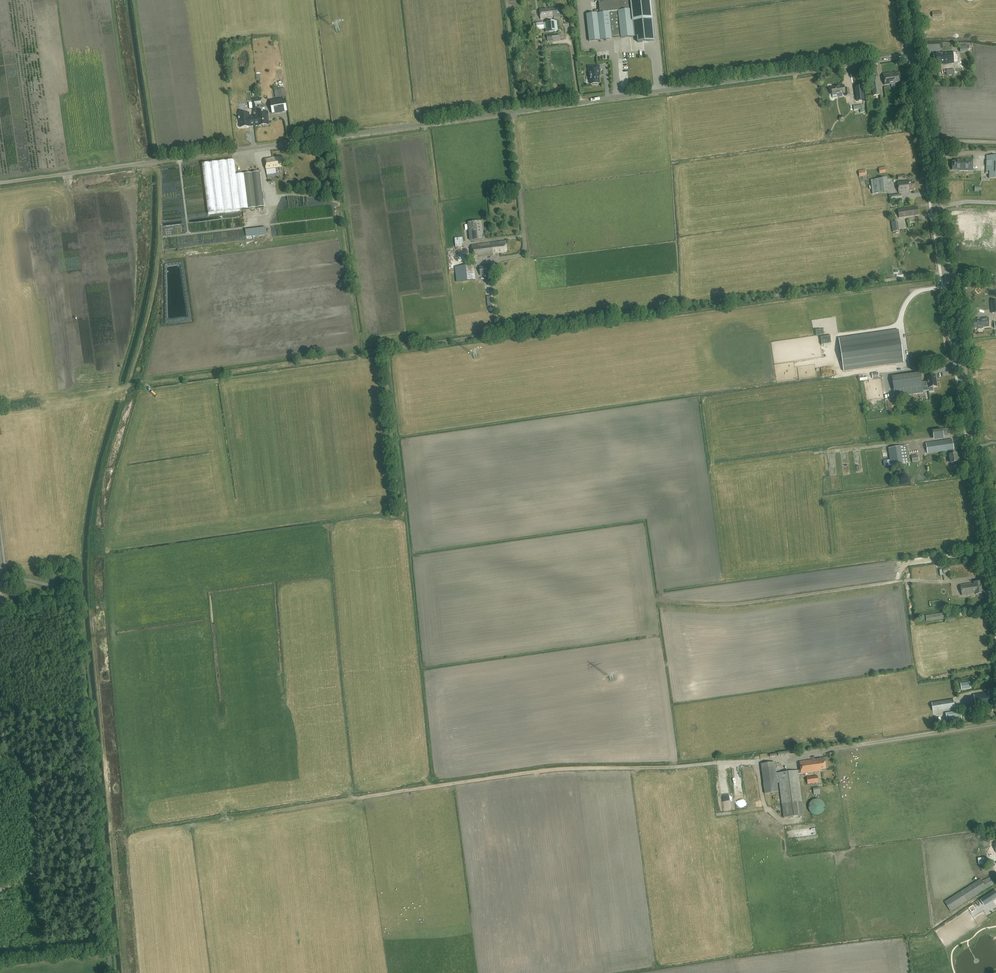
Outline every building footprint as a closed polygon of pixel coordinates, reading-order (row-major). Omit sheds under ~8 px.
[(597,13),(586,14),(589,41),(612,39),(612,37),(621,36),(621,38),(637,36),(638,42),(655,40),(650,0),(596,0),(596,1),(598,1),(600,13),(597,13)] [(554,16),(556,15),(556,17),(559,17),(559,16),(564,15),(563,7),(558,7),(558,8),(555,8),(555,7),(539,9),(541,19),(554,17),(554,16)] [(557,21),(545,22),(546,32),(558,31),(557,21)] [(954,63),(953,50),(943,51),(943,53),(934,54),(935,63),(941,63),(941,64),(944,63),(944,64),(954,63)] [(589,75),(590,75),(591,84),(600,83),(599,74),(600,74),(599,65),(588,66),(589,75)] [(895,83),(895,82),(900,82),(898,74),(894,74),(894,73),(883,75),(885,85),(895,83)] [(871,78),(873,96),(881,95),(878,77),(871,78)] [(845,96),(850,95),(849,88),(842,89),(842,85),(837,86),(831,87),(832,95),(843,93),(845,93),(845,96)] [(863,86),(855,87),(857,101),(865,100),(863,86)] [(286,104),(271,105),(272,116),(287,114),(286,104)] [(258,116),(253,116),(254,126),(259,125),(269,124),(267,112),(263,112),(262,112),(262,113),(258,113),(258,116)] [(254,126),(253,116),(249,117),(249,113),(242,113),(239,114),(239,117),(239,118),(239,119),(240,127),(250,126),(254,126)] [(995,178),(995,156),(987,156),(987,171),(989,171),(989,178),(995,178)] [(280,157),(265,159),(266,170),(276,168),(275,167),(284,166),(283,158),(280,158),(280,157)] [(955,159),(955,162),(952,162),(952,169),(959,169),(959,170),(969,170),(969,159),(955,159)] [(234,160),(202,164),(208,213),(240,210),(236,175),(234,160)] [(260,172),(236,175),(240,210),(264,207),(260,172)] [(870,180),(872,194),(889,192),(887,178),(870,180)] [(914,189),(915,189),(914,182),(911,182),(911,180),(898,182),(899,193),(907,191),(909,190),(909,191),(914,191),(914,189)] [(898,210),(899,218),(919,215),(917,207),(898,210)] [(164,210),(165,219),(169,218),(168,214),(176,214),(175,209),(164,210)] [(470,240),(485,239),(483,220),(468,222),(470,240)] [(984,238),(994,238),(994,224),(984,223),(984,238)] [(969,239),(978,240),(979,231),(981,231),(982,226),(971,225),(969,239)] [(456,247),(464,246),(463,237),(455,238),(456,247)] [(494,254),(507,252),(506,243),(498,244),(498,242),(472,245),(473,258),(485,257),(495,255),(494,254)] [(995,250),(995,243),(988,243),(988,251),(995,250)] [(480,276),(492,274),(490,264),(479,266),(480,276)] [(457,282),(475,280),(474,265),(455,267),(457,282)] [(988,317),(973,319),(974,328),(989,327),(988,317)] [(843,371),(904,362),(899,329),(838,338),(843,371)] [(928,386),(928,388),(937,386),(935,375),(927,376),(927,381),(922,382),(920,373),(892,377),(895,397),(923,392),(922,387),(928,386)] [(887,414),(896,412),(894,399),(885,400),(887,414)] [(949,428),(943,429),(942,429),(932,431),(934,440),(944,439),(944,436),(950,435),(949,428)] [(928,454),(945,451),(945,453),(948,452),(948,451),(949,450),(950,455),(949,455),(950,463),(958,462),(957,453),(954,454),(954,450),(952,439),(926,443),(928,454)] [(888,448),(890,460),(883,461),(884,467),(891,466),(906,463),(910,463),(907,445),(903,446),(888,448)] [(982,593),(980,581),(974,582),(974,584),(971,584),(971,583),(960,585),(962,595),(972,594),(973,596),(976,595),(976,594),(982,593)] [(926,621),(943,619),(942,613),(926,615),(926,621)] [(975,708),(990,705),(990,704),(995,703),(995,694),(988,695),(988,693),(973,695),(975,708)] [(953,699),(931,703),(933,711),(955,708),(953,699)] [(804,815),(798,774),(801,774),(821,771),(821,769),(826,769),(825,759),(823,760),(823,758),(799,761),(800,770),(776,773),(774,762),(761,764),(765,793),(778,792),(777,783),(779,782),(784,817),(804,815)] [(808,784),(818,783),(817,775),(806,777),(808,784)] [(824,810),(825,808),(825,805),(823,802),(820,800),(817,799),(814,799),(811,801),(810,803),(808,806),(809,808),(810,812),(812,814),(815,815),(819,815),(822,813),(824,810)] [(995,883),(995,884),(995,874),(982,881),(981,879),(945,902),(950,911),(995,883)] [(983,906),(986,904),(986,902),(995,896),(995,893),(995,891),(980,901),(983,906)]
